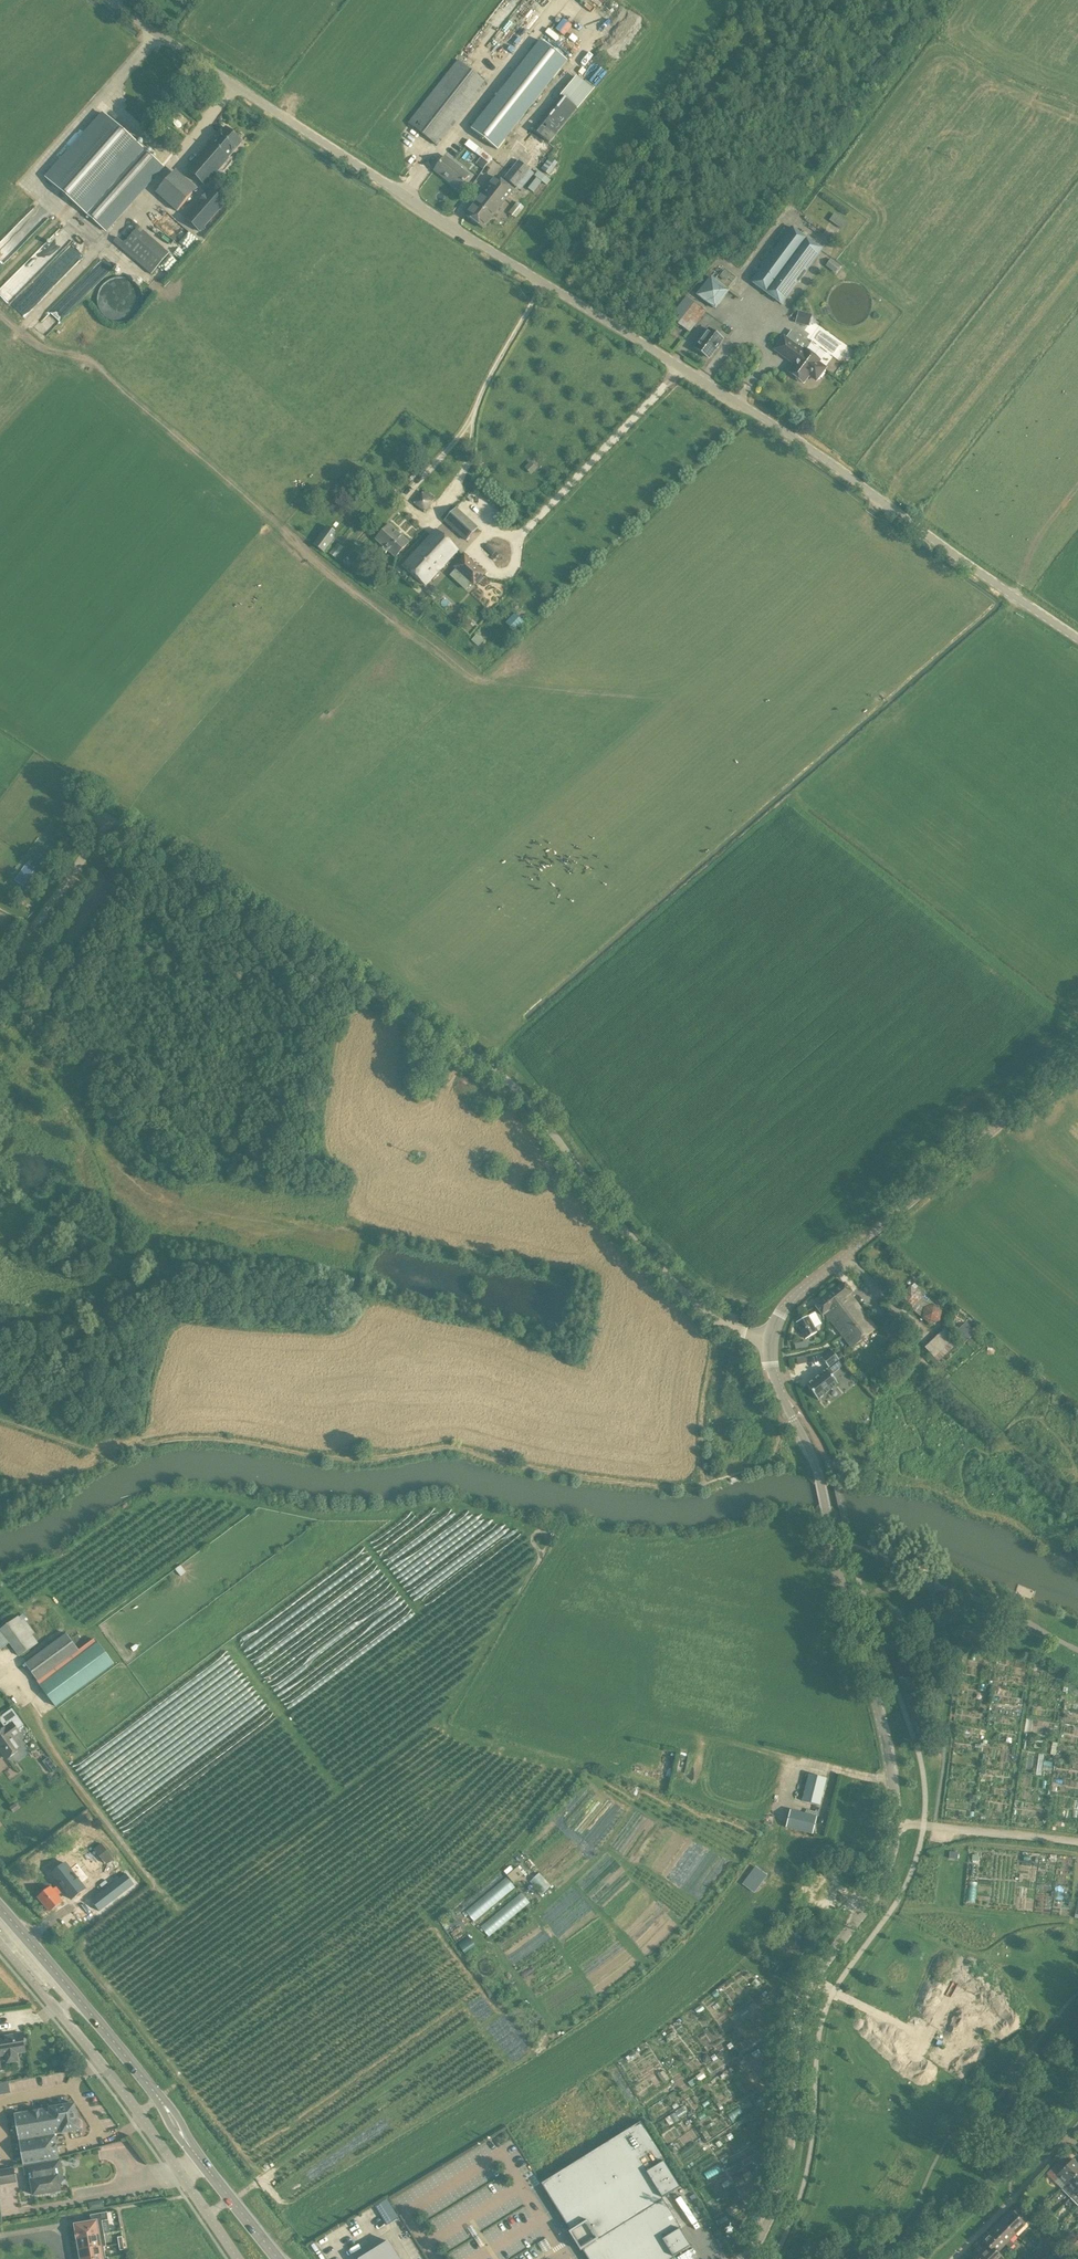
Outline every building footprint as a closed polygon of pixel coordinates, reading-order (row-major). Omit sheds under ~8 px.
[(543,41),(470,127),(495,148),(568,62),(543,41)] [(486,82),(458,60),(409,123),(437,145),(486,82)] [(578,75),(534,130),(551,143),(594,88),(578,75)] [(164,168),(136,143),(103,114),(47,178),(107,232),(164,168)] [(187,170),(205,187),(205,186),(209,190),(184,219),(199,232),(225,203),(218,196),(211,190),(218,182),(213,177),(229,159),(228,158),(242,142),(226,127),(211,143),(187,170)] [(458,189),(469,175),(446,156),(434,170),(458,189)] [(549,158),(541,169),(548,175),(557,164),(549,158)] [(518,160),(504,178),(515,187),(529,169),(518,160)] [(197,189),(176,170),(155,193),(177,212),(197,189)] [(534,176),(536,177),(528,189),(533,193),(542,182),(547,186),(551,181),(538,171),(534,176)] [(513,190),(496,176),(466,215),(483,228),(513,190)] [(505,211),(519,217),(525,204),(511,198),(505,211)] [(834,213),(829,220),(842,229),(847,222),(834,213)] [(132,220),(113,241),(151,274),(169,254),(132,220)] [(822,249),(791,227),(750,282),(782,305),(822,249)] [(835,273),(841,266),(831,259),(825,266),(835,273)] [(725,270),(720,276),(726,281),(730,275),(725,270)] [(696,295),(715,309),(729,290),(710,276),(696,295)] [(97,295),(97,300),(98,306),(100,311),(103,316),(108,320),(113,322),(119,323),(125,322),(130,320),(135,317),(139,313),(141,308),(143,302),(142,296),(141,291),(138,286),(134,282),(129,279),(123,277),(117,277),(112,278),(107,281),(102,285),(99,289),(97,295)] [(678,324),(680,326),(689,332),(705,311),(694,303),(678,324)] [(798,312),(795,323),(809,326),(812,315),(798,312)] [(709,328),(693,348),(708,359),(724,339),(709,328)] [(816,380),(826,366),(820,362),(822,360),(805,348),(803,350),(785,336),(775,349),(794,364),(789,371),(803,382),(809,375),(816,380)] [(531,462),(526,467),(532,472),(536,467),(531,462)] [(424,492),(422,491),(412,502),(424,513),(435,501),(434,500),(435,498),(426,490),(424,492)] [(456,507),(443,521),(466,541),(479,528),(456,507)] [(395,558),(410,543),(389,524),(374,539),(395,558)] [(324,553),(338,535),(327,526),(313,545),(324,553)] [(435,529),(413,552),(402,564),(426,586),(459,550),(442,534),(435,529)] [(485,574),(464,555),(453,567),(474,586),(485,574)] [(471,640),(479,646),(485,639),(477,633),(471,640)] [(815,1306),(823,1315),(825,1314),(851,1348),(877,1328),(870,1318),(851,1294),(853,1292),(845,1283),(815,1306)] [(927,1301),(910,1286),(900,1298),(919,1315),(923,1314),(922,1318),(930,1324),(939,1321),(941,1311),(928,1299),(927,1301)] [(805,1338),(817,1332),(808,1316),(796,1322),(805,1338)] [(958,1334),(965,1341),(975,1332),(968,1325),(958,1334)] [(937,1360),(956,1342),(944,1329),(925,1347),(931,1354),(928,1357),(938,1368),(941,1365),(937,1360)] [(843,1366),(843,1365),(831,1350),(831,1351),(822,1358),(821,1357),(821,1358),(829,1368),(827,1370),(826,1369),(826,1370),(807,1385),(806,1385),(818,1400),(819,1400),(818,1399),(837,1384),(838,1385),(838,1384),(831,1375),(842,1365),(843,1366)] [(21,1614),(18,1617),(0,1630),(0,1649),(9,1642),(19,1657),(38,1643),(34,1638),(37,1635),(21,1614)] [(67,1635),(26,1665),(37,1681),(79,1651),(67,1635)] [(78,1650),(82,1654),(40,1685),(56,1707),(113,1664),(94,1638),(78,1650)] [(974,1677),(979,1657),(970,1655),(964,1674),(974,1677)] [(968,1690),(966,1707),(982,1709),(984,1692),(968,1690)] [(7,1759),(21,1748),(14,1738),(20,1733),(17,1729),(23,1725),(12,1709),(0,1718),(0,1720),(5,1727),(0,1731),(0,1749),(7,1759)] [(49,1758),(43,1762),(49,1770),(55,1766),(49,1758)] [(819,1805),(826,1778),(809,1774),(802,1801),(819,1805)] [(817,1817),(790,1810),(786,1827),(813,1834),(817,1817)] [(96,1848),(81,1859),(91,1872),(113,1856),(105,1845),(98,1851),(96,1848)] [(65,1863),(51,1874),(70,1899),(84,1888),(65,1863)] [(518,1864),(506,1871),(512,1882),(524,1875),(518,1864)] [(757,1865),(744,1883),(756,1892),(769,1874),(757,1865)] [(124,1869),(89,1897),(99,1910),(134,1881),(124,1869)] [(50,1912),(65,1901),(54,1884),(38,1895),(50,1912)] [(498,1912),(506,1921),(529,1901),(522,1892),(498,1912)] [(27,2044),(26,2039),(24,2038),(23,2033),(0,2037),(0,2055),(7,2054),(8,2061),(18,2060),(16,2052),(26,2051),(25,2046),(27,2044)] [(59,2158),(55,2133),(55,2131),(62,2130),(63,2133),(67,2132),(79,2130),(79,2128),(81,2128),(82,2126),(81,2120),(79,2118),(77,2118),(75,2103),(15,2112),(24,2164),(48,2160),(59,2158)] [(601,2131),(608,2127),(598,2109),(591,2114),(601,2131)] [(541,2185),(574,2237),(588,2258),(672,2258),(674,2258),(673,2257),(690,2246),(679,2229),(681,2228),(662,2198),(679,2187),(663,2161),(665,2160),(640,2121),(541,2185)] [(1077,2165),(1073,2160),(1069,2157),(1060,2166),(1057,2164),(1047,2173),(1054,2180),(1058,2175),(1067,2184),(1077,2172),(1077,2165)] [(58,2175),(62,2175),(60,2160),(25,2166),(28,2186),(32,2185),(34,2195),(49,2193),(52,2195),(55,2194),(57,2191),(61,2190),(58,2175)] [(16,2181),(14,2168),(0,2170),(0,2184),(16,2181)] [(1067,2184),(1061,2189),(1070,2198),(1077,2189),(1077,2172),(1067,2184)] [(1070,2198),(1077,2206),(1077,2189),(1070,2198)] [(389,2223),(399,2217),(388,2198),(377,2204),(389,2223)] [(1017,2207),(1012,2212),(1011,2211),(1001,2221),(1015,2234),(1029,2220),(1017,2207)] [(92,2222),(75,2224),(76,2232),(77,2238),(77,2239),(104,2234),(102,2221),(109,2219),(107,2212),(90,2215),(92,2222)] [(1001,2221),(992,2230),(1005,2243),(1005,2244),(1009,2248),(1014,2244),(1009,2240),(1015,2234),(1001,2221)] [(983,2240),(983,2241),(996,2253),(997,2252),(1005,2244),(1005,2243),(992,2230),(983,2240)] [(104,2234),(77,2239),(79,2251),(104,2247),(106,2246),(104,2234)] [(979,2255),(983,2258),(1001,2258),(1002,2258),(997,2252),(996,2253),(983,2241),(975,2250),(979,2254),(979,2255)] [(389,2243),(390,2242),(362,2258),(400,2258),(389,2243)] [(81,2258),(96,2258),(106,2257),(104,2247),(79,2251),(81,2258)] [(1034,2253),(1039,2258),(1043,2255),(1038,2249),(1034,2253)]
